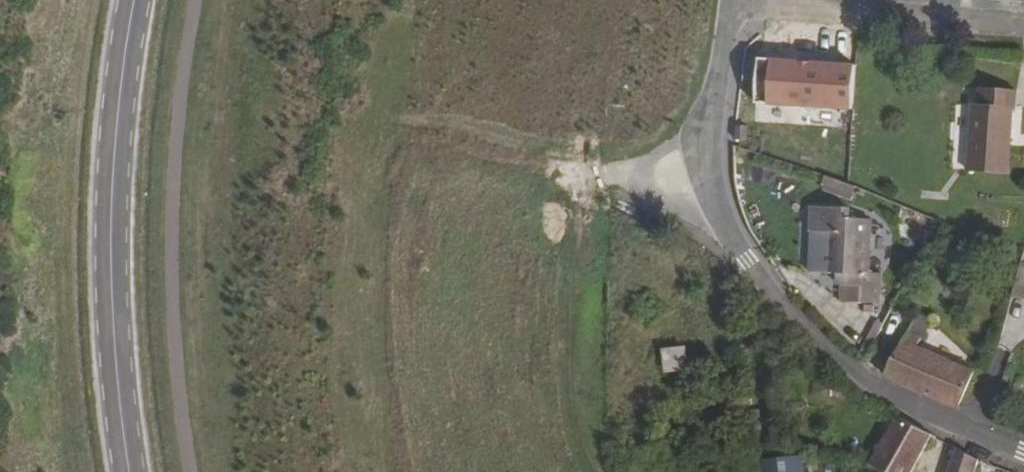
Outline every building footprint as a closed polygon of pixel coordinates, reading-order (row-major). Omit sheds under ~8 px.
[(839,62),(759,59),(757,106),(837,109),(839,62)] [(964,102),(960,165),(999,167),(1003,105),(1006,105),(1007,87),(971,85),(970,103),(964,102)] [(739,127),(729,126),(726,140),(737,142),(739,127)] [(810,190),(841,202),(846,189),(816,177),(810,190)] [(811,273),(811,274),(823,276),(822,286),(827,287),(825,305),(864,309),(864,299),(862,299),(864,279),(853,278),(859,224),(836,222),(838,212),(800,209),(798,232),(813,233),(811,273)] [(801,271),(811,273),(813,233),(798,232),(796,257),(802,257),(801,271)] [(1007,292),(1023,301),(1023,265),(1018,263),(1007,292)] [(907,336),(893,329),(876,367),(873,374),(915,398),(948,409),(952,396),(957,381),(962,372),(901,345),(907,336)] [(664,357),(666,378),(686,375),(685,355),(664,357)] [(850,465),(865,471),(888,471),(912,429),(878,415),(850,465)] [(940,471),(966,471),(974,456),(953,447),(940,471)] [(807,455),(760,460),(761,471),(809,471),(807,455)]
